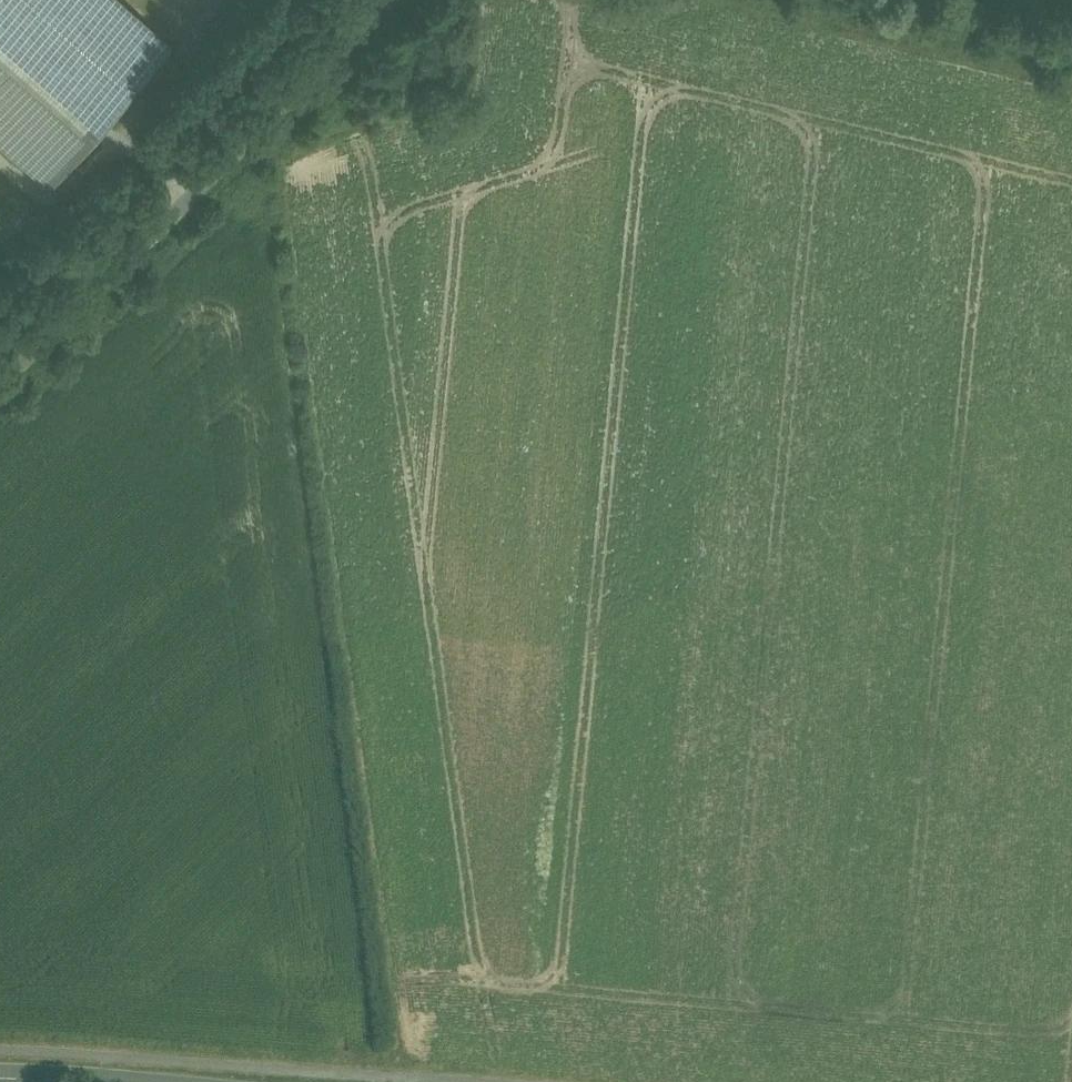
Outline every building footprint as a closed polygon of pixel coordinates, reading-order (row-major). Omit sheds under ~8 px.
[(116,0),(0,0),(0,130),(55,179),(170,48),(116,0)]
